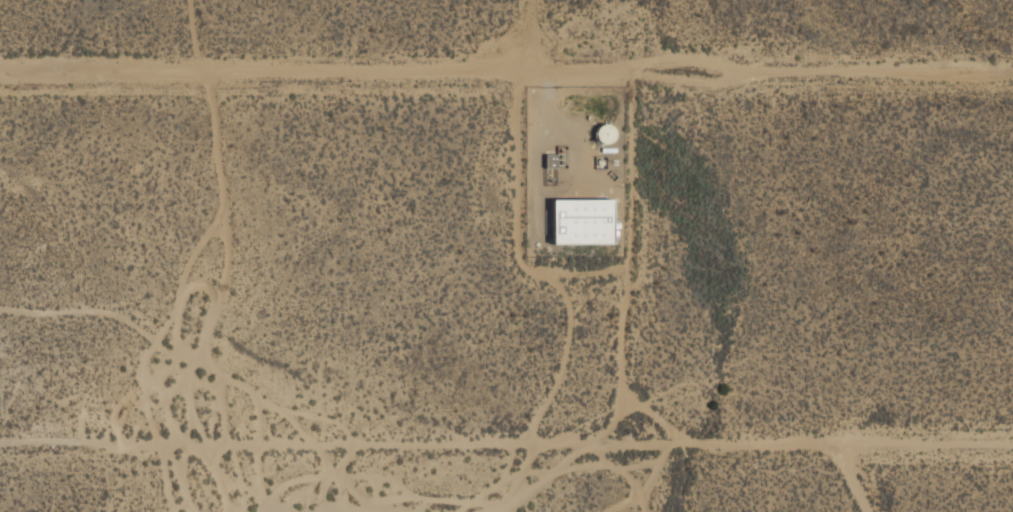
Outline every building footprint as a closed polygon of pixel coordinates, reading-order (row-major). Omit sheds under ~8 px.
[(613,126),(614,129),(615,132),(614,136),(613,139),(610,141),(607,142),(604,142),(601,141),(598,140),(596,137),(595,134),(595,131),(596,128),(598,125),(601,123),(604,123),(607,123),(610,124),(613,126)] [(555,168),(556,155),(544,154),(543,167),(555,168)] [(552,199),(552,243),(609,244),(609,199),(552,199)]
